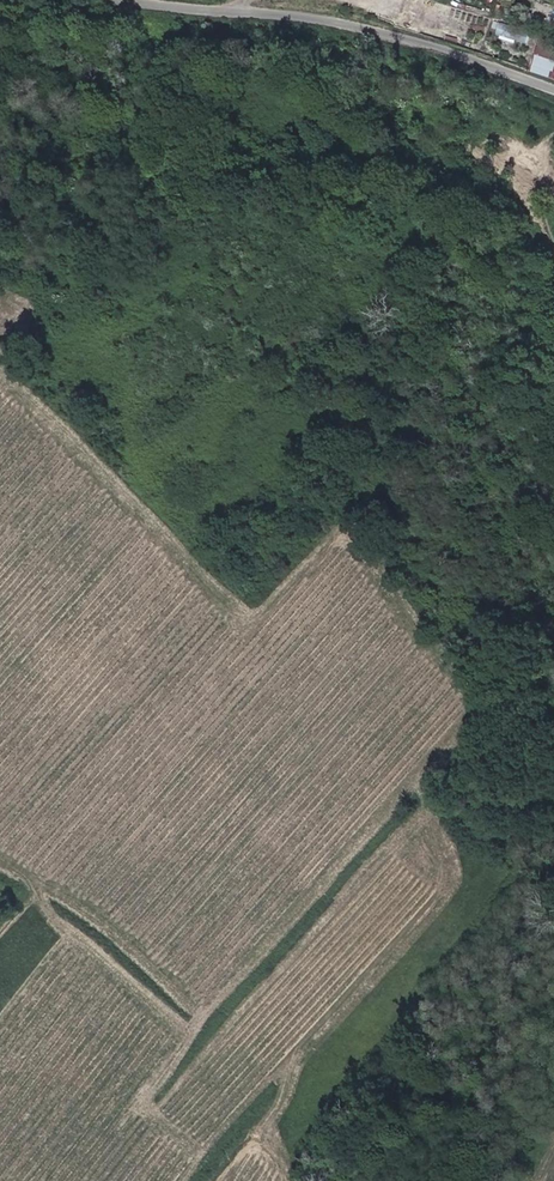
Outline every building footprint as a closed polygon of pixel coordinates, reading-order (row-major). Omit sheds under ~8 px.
[(536,74),(553,79),(553,42),(546,40),(536,74)]
